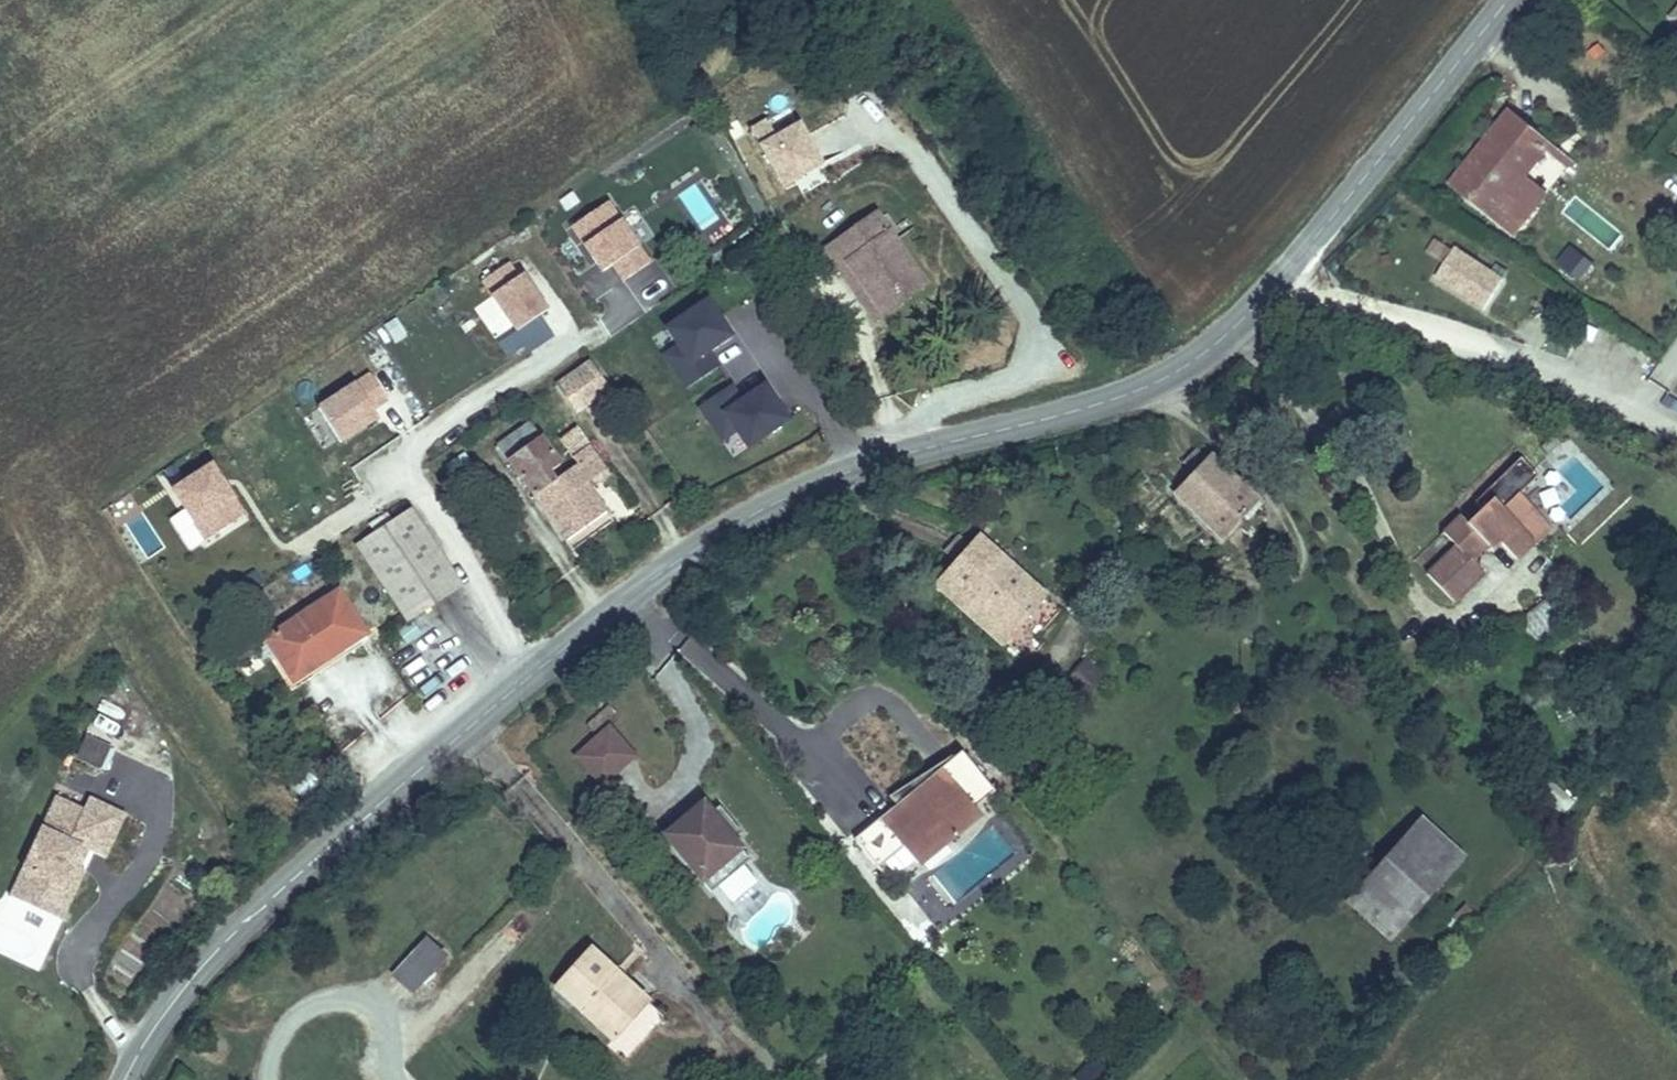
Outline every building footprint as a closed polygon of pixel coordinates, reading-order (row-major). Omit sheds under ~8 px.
[(1513,225),(1531,201),(1509,182),(1523,164),(1547,136),(1508,105),(1450,175),(1513,225)] [(819,173),(799,126),(770,137),(764,122),(748,129),(773,192),(819,173)] [(1509,182),(1531,201),(1545,183),(1523,164),(1509,182)] [(607,202),(572,226),(603,271),(613,265),(624,281),(649,263),(607,202)] [(884,315),(927,285),(877,214),(834,244),(865,288),(884,315)] [(834,244),(826,250),(876,321),(884,315),(865,288),(834,244)] [(1569,246),(1554,264),(1578,284),(1593,267),(1569,246)] [(1453,247),(1431,281),(1481,314),(1504,281),(1453,247)] [(517,277),(507,262),(482,280),(516,330),(546,310),(522,274),(517,277)] [(720,320),(708,301),(667,329),(690,364),(677,374),(687,389),(719,368),(709,352),(731,337),(725,327),(721,329),(717,322),(720,320)] [(690,364),(667,329),(653,339),(677,374),(690,364)] [(593,362),(559,385),(578,413),(612,389),(593,362)] [(373,373),(321,407),(343,441),(380,417),(375,408),(389,399),(373,373)] [(771,396),(765,386),(742,401),(731,386),(699,408),(710,423),(724,414),(747,449),(788,421),(776,403),(773,405),(768,398),(771,396)] [(734,458),(747,449),(724,414),(710,423),(734,458)] [(566,541),(607,512),(591,490),(587,484),(607,471),(576,428),(560,440),(578,464),(555,481),(550,473),(561,465),(531,422),(499,445),(566,541)] [(1184,463),(1196,475),(1209,460),(1197,449),(1184,463)] [(1196,475),(1177,495),(1222,538),(1257,501),(1212,458),(1209,460),(1196,475)] [(1522,459),(1444,534),(1456,547),(1427,575),(1454,604),(1485,574),(1473,562),(1488,547),(1494,554),(1502,546),(1517,561),(1551,528),(1521,495),(1539,478),(1522,459)] [(221,479),(212,465),(173,491),(207,541),(245,516),(232,496),(221,479)] [(607,471),(587,484),(591,490),(611,477),(607,471)] [(224,476),(221,479),(232,496),(236,494),(224,476)] [(356,546),(406,622),(462,586),(412,510),(356,546)] [(1010,635),(1046,595),(980,537),(945,577),(1010,635)] [(957,600),(1004,642),(1010,635),(945,577),(936,587),(955,603),(957,600)] [(1557,590),(1510,629),(1529,654),(1577,615),(1557,590)] [(279,658),(294,681),(366,635),(339,592),(261,643),(264,648),(256,653),(262,661),(269,657),(273,662),(279,658)] [(608,707),(587,725),(594,733),(615,715),(608,707)] [(599,792),(634,759),(604,727),(568,760),(599,792)] [(100,737),(80,728),(69,754),(89,762),(100,737)] [(990,785),(963,751),(856,839),(879,866),(904,846),(913,857),(945,832),(951,839),(959,833),(953,825),(990,795),(995,790),(990,785)] [(117,808),(80,793),(75,805),(47,793),(15,866),(21,869),(25,877),(16,898),(43,910),(57,916),(68,889),(79,865),(73,863),(66,860),(74,842),(81,845),(98,852),(117,808)] [(668,838),(714,896),(754,864),(737,844),(745,837),(723,810),(715,816),(710,811),(690,827),(686,823),(668,838)] [(1422,820),(1366,883),(1408,921),(1464,857),(1422,820)] [(73,863),(81,845),(74,842),(66,860),(73,863)] [(16,898),(25,877),(21,869),(15,866),(4,893),(16,898)] [(1366,883),(1347,904),(1390,941),(1408,921),(1366,883)] [(427,941),(396,976),(414,992),(444,958),(427,941)] [(590,950),(556,987),(613,1040),(648,1002),(590,950)]
